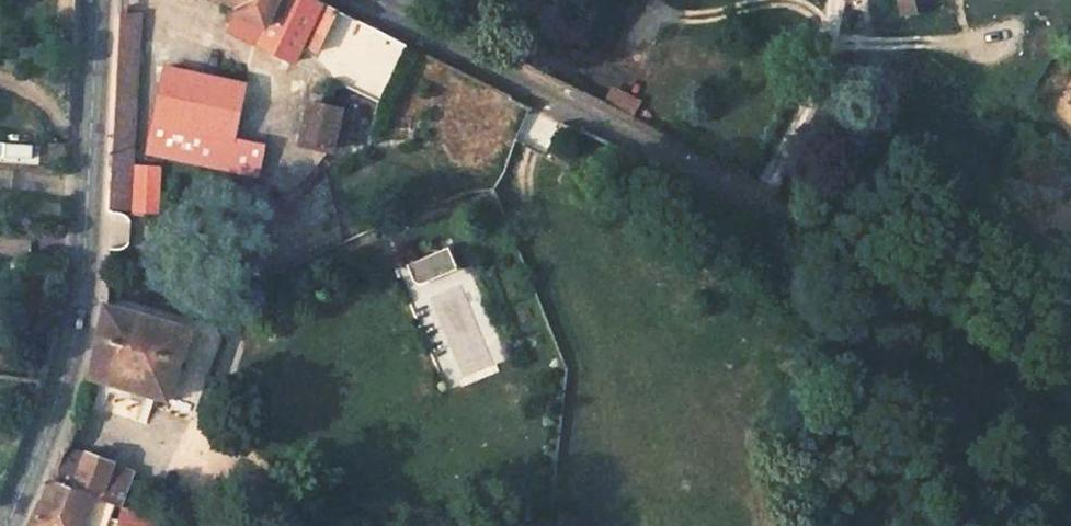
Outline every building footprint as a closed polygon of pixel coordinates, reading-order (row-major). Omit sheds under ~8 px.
[(238,4),(227,32),(347,88),(378,103),(407,43),(375,28),(318,0),(228,0),(238,4)] [(902,12),(933,5),(932,0),(900,0),(902,12)] [(109,205),(130,206),(132,160),(139,13),(121,13),(109,205)] [(148,154),(259,177),(266,145),(234,139),(245,84),(165,68),(148,154)] [(340,109),(308,102),(301,143),(332,149),(340,109)] [(132,160),(130,206),(160,207),(162,161),(132,160)] [(418,259),(425,275),(445,267),(449,274),(461,268),(451,246),(418,259)] [(155,396),(151,409),(169,414),(173,400),(170,399),(192,326),(104,300),(89,376),(155,396)] [(31,525),(82,525),(94,493),(115,501),(127,505),(132,470),(60,456),(50,479),(30,525),(31,525)] [(127,505),(115,501),(107,522),(118,525),(121,525),(127,505)]
